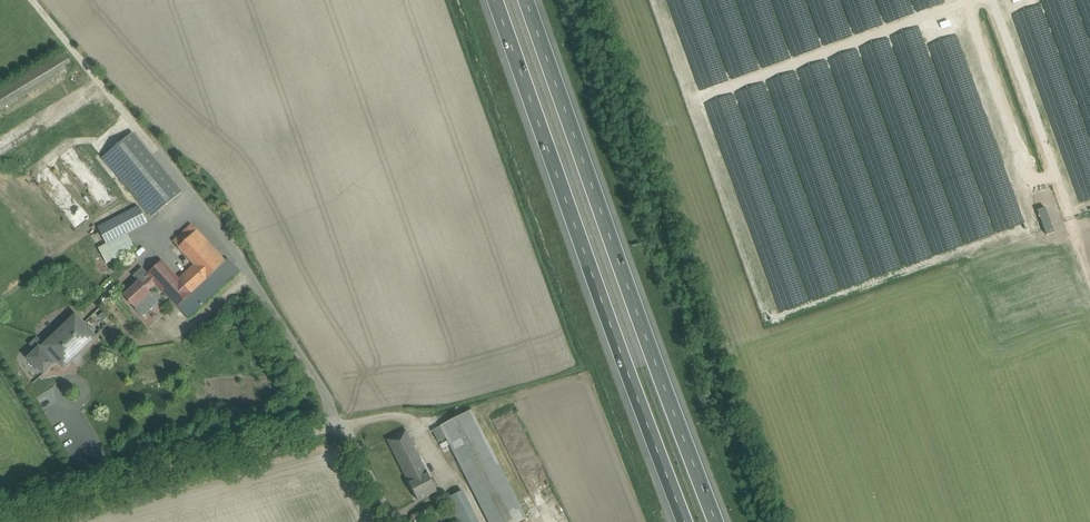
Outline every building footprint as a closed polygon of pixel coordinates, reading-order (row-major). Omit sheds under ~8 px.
[(73,70),(65,54),(0,87),(0,107),(73,70)] [(104,159),(153,218),(184,193),(135,134),(104,159)] [(139,207),(98,228),(107,244),(127,233),(147,222),(139,207)] [(139,281),(124,295),(144,316),(153,308),(144,297),(149,292),(148,290),(156,283),(189,318),(240,271),(228,258),(226,261),(192,225),(174,242),(195,264),(179,279),(162,260),(147,274),(143,269),(135,276),(139,281)] [(107,244),(99,248),(107,263),(115,259),(107,244)] [(104,312),(99,316),(104,321),(108,316),(104,312)] [(36,351),(28,358),(43,374),(58,360),(64,366),(95,337),(76,317),(75,317),(73,314),(65,321),(68,324),(45,346),(50,352),(43,359),(36,351)] [(172,340),(172,341),(172,342),(173,343),(173,344),(174,344),(175,345),(176,345),(177,345),(178,344),(179,344),(179,343),(180,343),(180,342),(180,341),(180,340),(180,339),(179,338),(178,337),(177,337),(176,337),(175,337),(174,337),(173,338),(173,339),(172,340)] [(433,429),(439,442),(447,438),(448,440),(490,521),(518,521),(526,518),(471,410),(433,429)] [(406,430),(387,439),(418,500),(437,491),(406,430)] [(458,521),(478,521),(462,491),(446,499),(458,521)]
